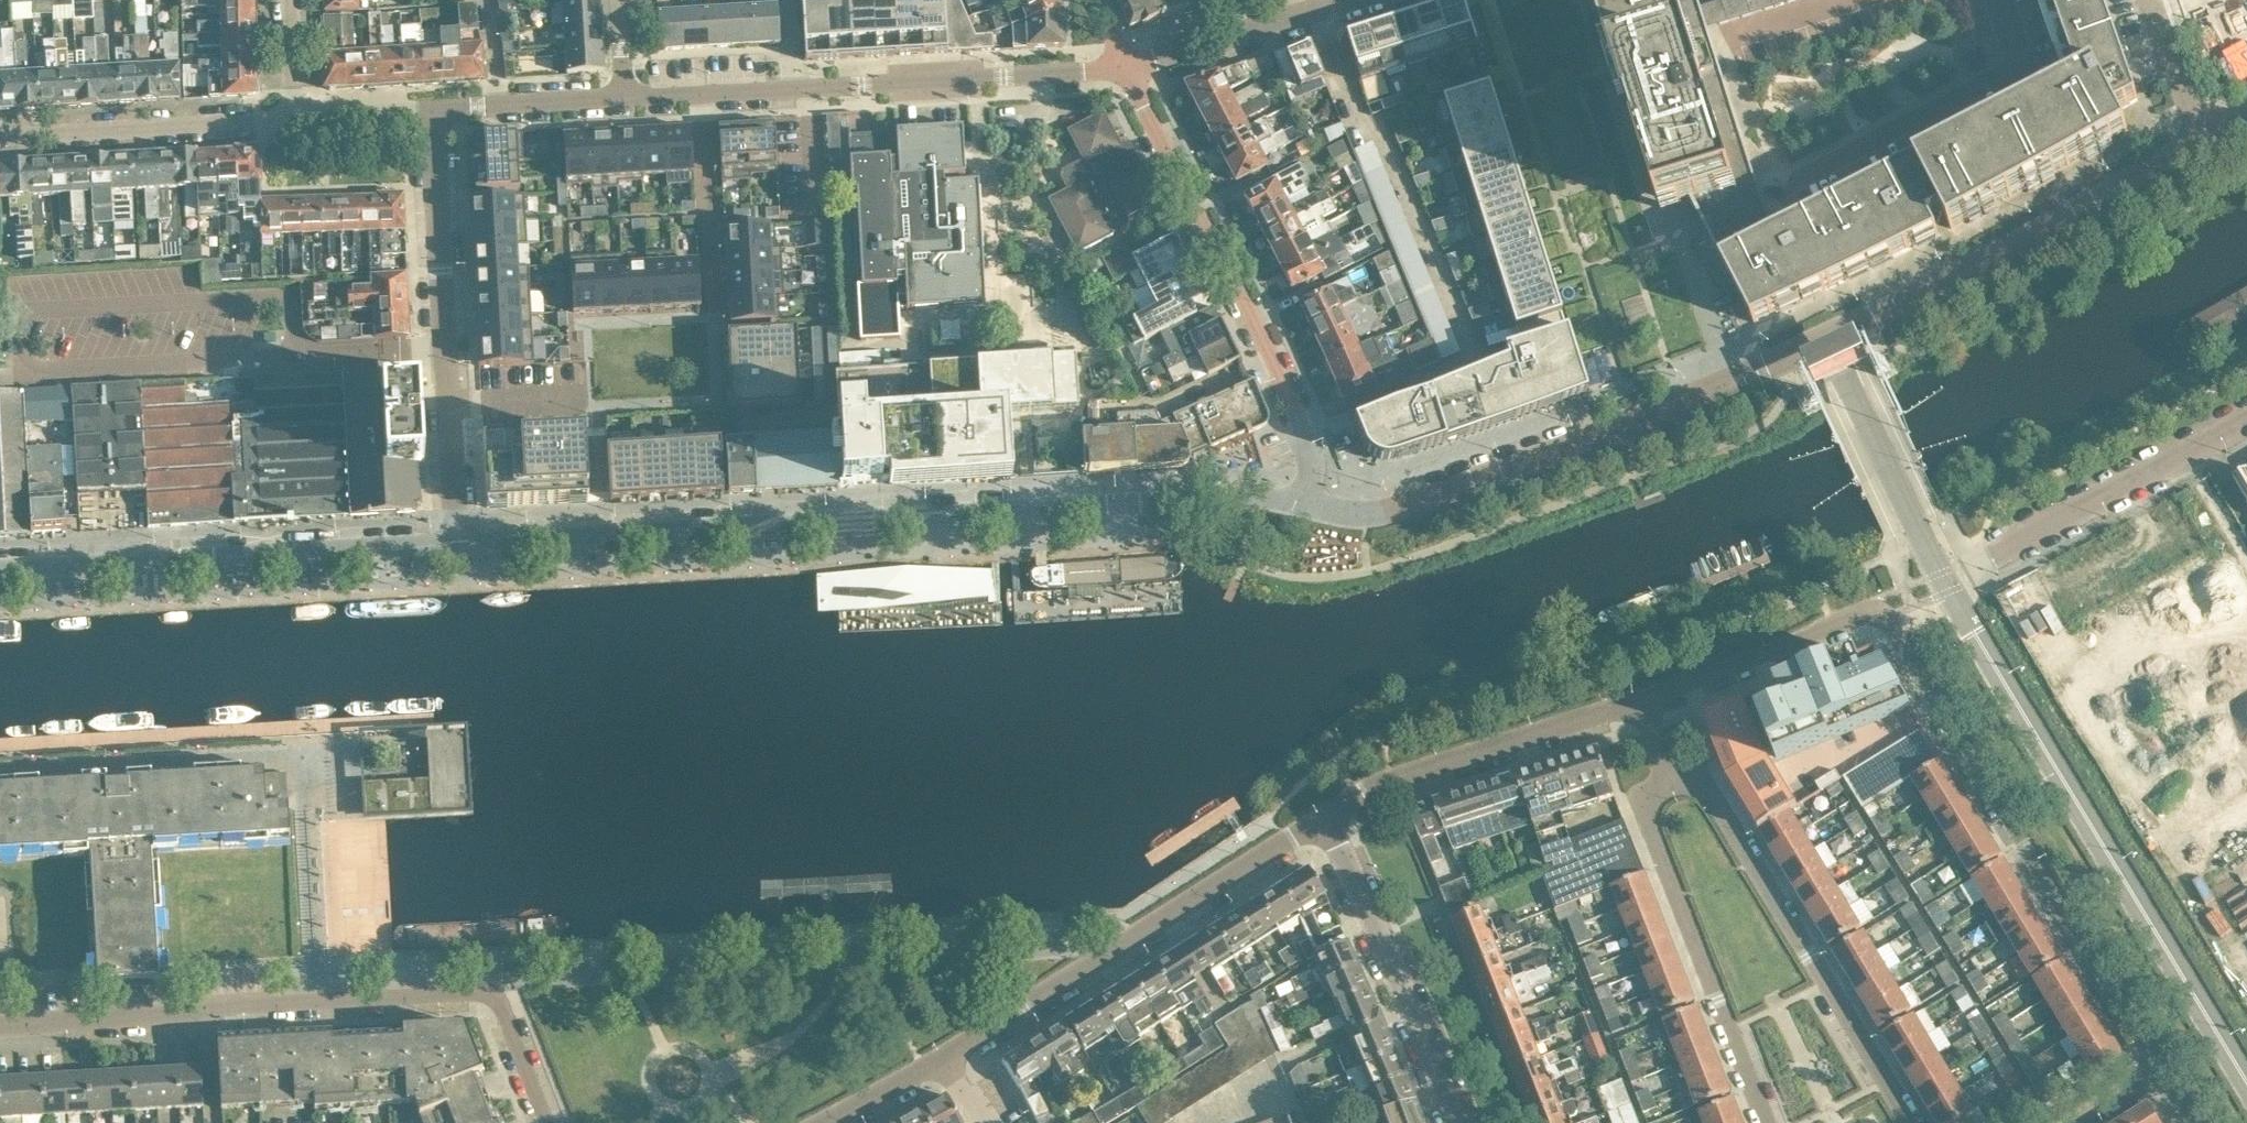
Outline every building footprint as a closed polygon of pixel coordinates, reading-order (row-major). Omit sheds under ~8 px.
[(53,3),(53,10),(72,9),(72,0),(52,0),(53,3)] [(92,0),(72,0),(72,9),(73,22),(94,20),(92,0)] [(255,0),(182,0),(182,8),(222,7),(222,15),(257,15),(257,2),(255,2),(255,0)] [(326,12),(370,11),(370,1),(382,1),(382,0),(323,0),(324,7),(326,9),(326,12)] [(600,0),(592,0),(564,2),(565,26),(602,23),(600,0)] [(919,0),(905,0),(896,1),(899,55),(922,53),(919,0)] [(943,0),(919,0),(922,53),(946,52),(943,0)] [(994,49),(993,34),(975,35),(967,17),(960,0),(943,0),(946,52),(994,49)] [(1062,10),(1058,0),(1023,0),(1020,1),(1023,11),(993,20),(996,30),(1062,10)] [(1117,4),(1119,4),(1125,18),(1131,31),(1142,25),(1160,17),(1161,19),(1188,7),(1185,0),(1115,0),(1117,4)] [(1452,52),(1476,44),(1462,0),(1454,0),(1452,1),(1438,5),(1452,52)] [(1617,68),(1711,38),(1699,0),(1595,0),(1617,68)] [(1743,17),(1752,14),(1747,0),(1738,0),(1743,17)] [(1765,9),(1774,7),(1772,0),(1762,0),(1765,9)] [(2079,74),(2124,58),(2104,0),(2053,0),(2079,74)] [(899,55),(896,1),(872,2),(876,56),(899,55)] [(876,56),(872,2),(849,3),(852,58),(876,56)] [(852,58),(849,3),(826,5),(829,59),(852,58)] [(1720,24),(1729,21),(1723,4),(1715,6),(1720,24)] [(802,6),(805,57),(805,60),(829,59),(826,5),(802,6)] [(1435,6),(1429,8),(1415,13),(1429,59),(1452,52),(1438,5),(1435,6)] [(459,30),(463,80),(469,79),(472,81),(478,81),(480,79),(483,78),(482,50),(479,33),(476,6),(458,7),(458,8),(457,9),(458,17),(459,17),(460,30),(459,30)] [(756,45),(780,43),(778,6),(754,7),(756,45)] [(732,46),(756,45),(754,7),(730,9),(732,46)] [(457,9),(438,10),(438,18),(458,17),(457,9)] [(730,9),(706,10),(708,47),(732,46),(730,9)] [(418,11),(419,19),(438,18),(438,10),(418,11)] [(684,49),(708,47),(706,10),(682,11),(684,49)] [(1062,10),(1012,26),(1013,49),(1064,46),(1062,10)] [(684,49),(682,11),(658,13),(659,39),(660,50),(684,49)] [(1429,59),(1415,13),(1413,13),(1407,15),(1391,20),(1409,75),(1410,74),(1407,66),(1429,59)] [(363,53),(365,86),(366,86),(369,88),(375,87),(378,85),(385,84),(380,14),(369,15),(369,28),(371,53),(363,53)] [(380,14),(385,84),(391,84),(393,86),(400,86),(402,83),(404,83),(401,51),(395,51),(393,26),(389,27),(388,14),(380,14)] [(508,14),(499,15),(501,30),(510,29),(508,14)] [(197,30),(198,36),(256,35),(255,25),(258,25),(257,15),(222,15),(222,23),(197,23),(197,30)] [(330,41),(324,41),(325,85),(330,90),(334,90),(336,87),(345,87),(340,15),(324,16),(324,32),(330,31),(330,41)] [(340,15),(345,87),(352,86),(354,89),(361,88),(363,86),(365,86),(363,53),(356,54),(354,30),(353,15),(340,15)] [(136,37),(140,102),(160,101),(157,66),(149,66),(147,36),(146,18),(134,19),(136,37)] [(1384,22),(1368,27),(1386,82),(1409,75),(1391,20),(1390,20),(1384,22)] [(567,49),(603,47),(602,23),(565,26),(567,49)] [(419,25),(400,26),(401,51),(404,83),(405,83),(408,85),(414,85),(417,82),(423,82),(420,32),(419,25)] [(1386,82),(1368,27),(1367,28),(1361,29),(1345,35),(1360,81),(1383,74),(1385,82),(1386,82)] [(510,29),(501,30),(502,43),(511,43),(510,29)] [(441,49),(443,81),(444,81),(447,83),(454,83),(456,80),(463,80),(459,30),(439,31),(441,49)] [(19,109),(14,35),(14,31),(2,31),(3,57),(0,58),(0,110),(19,109)] [(420,32),(423,82),(430,82),(433,84),(439,83),(441,81),(443,81),(441,49),(439,31),(420,32)] [(14,35),(19,109),(39,108),(37,73),(29,74),(27,43),(23,43),(23,34),(14,35)] [(164,66),(157,66),(160,101),(180,100),(178,34),(163,35),(163,43),(158,43),(159,53),(163,53),(164,66)] [(256,35),(198,36),(198,43),(198,46),(223,46),(223,54),(258,54),(258,42),(256,42),(256,35)] [(124,48),(116,49),(117,69),(119,103),(132,102),(140,102),(136,37),(124,37),(124,48)] [(1696,208),(1740,194),(1736,184),(1756,178),(1751,165),(1711,38),(1617,68),(1635,125),(1637,124),(1645,149),(1643,150),(1644,154),(1647,163),(1649,167),(1652,177),(1653,181),(1656,190),(1657,194),(1660,204),(1662,208),(1665,218),(1696,208)] [(84,51),(75,52),(79,106),(99,104),(95,39),(83,40),(84,51)] [(119,103),(117,69),(108,69),(107,39),(95,39),(99,104),(119,103)] [(66,41),(55,42),(59,107),(79,106),(75,52),(67,52),(66,41)] [(44,54),(36,55),(37,73),(39,108),(59,107),(55,42),(44,42),(44,54)] [(1308,42),(1295,47),(1297,50),(1286,55),(1295,77),(1284,81),(1280,71),(1279,71),(1292,102),(1327,87),(1308,42)] [(1317,43),(1310,46),(1313,54),(1321,51),(1317,43)] [(1844,52),(1847,61),(1866,55),(1863,46),(1844,52)] [(605,71),(603,47),(567,49),(568,73),(605,71)] [(258,65),(258,54),(223,54),(223,62),(197,63),(197,74),(256,74),(256,65),(258,65)] [(1269,55),(1185,84),(1187,89),(1187,95),(1192,98),(1196,105),(1227,89),(1272,66),(1269,55)] [(1998,210),(1995,205),(1998,203),(2003,200),(2010,197),(2013,196),(2013,195),(2024,189),(2027,188),(2030,193),(2042,186),(2039,181),(2042,180),(2044,185),(2056,178),(2053,173),(2056,172),(2056,171),(2068,165),(2071,164),(2071,163),(2082,157),(2085,156),(2088,161),(2099,154),(2097,149),(2099,148),(2100,147),(2102,152),(2114,146),(2111,141),(2114,139),(2125,132),(2125,133),(2128,131),(2118,111),(2139,100),(2124,58),(2079,74),(2080,77),(2075,79),(2077,84),(2078,87),(1953,152),(1949,144),(1917,160),(1917,161),(1911,164),(1905,167),(1918,194),(1923,204),(1930,217),(1937,213),(1942,210),(1951,228),(1954,226),(1961,223),(1966,220),(1969,219),(1971,224),(1984,217),(1981,213),(1984,211),(1986,216),(1998,210)] [(504,63),(505,69),(506,79),(515,78),(513,62),(504,63)] [(256,74),(197,74),(198,89),(209,88),(209,98),(244,95),(254,95),(259,89),(259,83),(257,83),(256,74)] [(1277,77),(1270,81),(1273,89),(1280,86),(1277,77)] [(1437,83),(1440,92),(1451,89),(1448,79),(1437,83)] [(1202,118),(1206,124),(1263,94),(1257,82),(1230,96),(1227,89),(1196,105),(1198,108),(1195,110),(1200,119),(1202,118)] [(1428,96),(1440,92),(1437,83),(1425,86),(1428,96)] [(1493,100),(1488,84),(1464,91),(1429,102),(1436,125),(1495,107),(1495,105),(1493,100)] [(1215,141),(1215,142),(1247,126),(1243,119),(1269,106),(1263,94),(1206,124),(1210,132),(1207,133),(1212,143),(1215,141)] [(1394,107),(1405,103),(1402,94),(1391,97),(1394,107)] [(1394,107),(1391,97),(1380,101),(1383,110),(1394,107)] [(1500,123),(1495,107),(1436,125),(1444,148),(1503,130),(1502,128),(1500,123)] [(1127,218),(1160,201),(1161,200),(1142,164),(1140,165),(1130,146),(1124,144),(1121,145),(1103,111),(1067,130),(1084,162),(1077,166),(1076,163),(1062,170),(1060,177),(1069,193),(1050,203),(1078,256),(1114,237),(1113,236),(1127,229),(1128,220),(1127,218)] [(828,158),(844,158),(842,115),(826,116),(828,158)] [(1333,115),(1318,121),(1326,140),(1341,134),(1333,115)] [(1247,126),(1215,142),(1217,146),(1217,151),(1222,154),(1225,161),(1274,135),(1265,117),(1247,126)] [(774,124),(747,125),(750,175),(751,175),(777,173),(774,123),(774,124)] [(1297,123),(1274,135),(1225,161),(1229,169),(1227,170),(1231,180),(1234,178),(1235,181),(1255,171),(1266,164),(1262,156),(1303,135),(1297,123)] [(751,180),(751,175),(750,175),(747,125),(719,127),(722,182),(751,180)] [(965,174),(962,127),(896,131),(897,136),(850,138),(849,127),(848,127),(852,191),(857,191),(862,284),(857,285),(860,340),(900,338),(898,308),(907,308),(907,309),(985,304),(978,181),(965,182),(964,174),(965,174)] [(691,128),(665,130),(668,175),(668,179),(667,179),(667,185),(694,183),(691,128)] [(1413,128),(1404,131),(1407,142),(1416,139),(1413,128)] [(665,130),(640,131),(642,177),(668,175),(665,130)] [(1508,146),(1503,130),(1444,148),(1451,171),(1510,153),(1509,151),(1508,146)] [(643,181),(640,131),(614,133),(617,182),(619,182),(643,181)] [(1407,142),(1404,131),(1394,134),(1399,144),(1407,142)] [(522,132),(473,135),(474,162),(519,160),(519,161),(524,161),(522,132)] [(614,133),(589,134),(592,184),(591,184),(592,189),(619,188),(619,182),(617,182),(614,133)] [(592,184),(589,134),(564,136),(564,144),(565,158),(566,179),(566,185),(591,184),(592,184)] [(1343,140),(1328,147),(1334,159),(1349,151),(1343,140)] [(556,158),(565,158),(564,144),(555,145),(556,158)] [(236,151),(235,151),(238,209),(244,209),(244,221),(245,221),(254,221),(254,226),(261,226),(261,201),(260,153),(253,148),(236,149),(236,151)] [(228,149),(215,150),(218,217),(225,216),(238,216),(238,209),(235,151),(228,152),(228,149)] [(197,153),(196,151),(195,151),(198,217),(199,218),(218,217),(215,150),(205,151),(205,153),(197,153)] [(195,151),(175,153),(177,188),(185,188),(187,218),(198,217),(195,151)] [(175,153),(155,154),(159,220),(160,235),(172,234),(169,189),(177,188),(175,153)] [(1515,168),(1510,153),(1451,171),(1458,194),(1517,175),(1516,173),(1515,168)] [(155,154),(131,155),(132,191),(145,190),(147,221),(159,220),(155,154)] [(131,155),(109,157),(113,223),(134,222),(132,191),(131,155)] [(109,157),(89,158),(91,194),(94,193),(96,223),(113,223),(109,157)] [(83,194),(91,194),(89,158),(69,159),(72,225),(85,224),(83,194)] [(73,236),(72,225),(69,159),(48,160),(50,196),(59,196),(61,226),(62,236),(73,236)] [(48,160),(28,162),(32,228),(44,227),(42,197),(50,196),(48,160)] [(519,160),(474,162),(476,190),(520,187),(519,161),(519,160)] [(0,165),(0,199),(8,198),(9,219),(19,219),(19,227),(17,227),(19,259),(33,258),(34,258),(34,256),(32,228),(28,162),(8,163),(8,164),(0,165)] [(1274,181),(1243,197),(1248,205),(1247,209),(1248,211),(1252,213),(1253,215),(1305,187),(1301,180),(1307,177),(1300,163),(1272,178),(1274,181)] [(1756,178),(1736,184),(1740,194),(1696,208),(1706,228),(1708,232),(1755,322),(1781,310),(1804,300),(1826,290),(1849,279),(1872,268),(1894,257),(1917,246),(1939,234),(1935,226),(1930,217),(1923,204),(1918,194),(1905,167),(1904,167),(1774,234),(1764,205),(1756,178)] [(1431,172),(1422,175),(1425,186),(1435,183),(1431,172)] [(1425,186),(1422,175),(1413,178),(1417,189),(1425,186)] [(1522,191),(1517,175),(1458,194),(1458,195),(1463,194),(1469,215),(1465,216),(1465,217),(1524,198),(1524,196),(1522,191)] [(567,192),(566,185),(566,179),(557,179),(558,193),(567,192)] [(1352,186),(1351,187),(1361,205),(1368,201),(1373,199),(1364,179),(1363,180),(1352,186)] [(1305,187),(1253,215),(1255,218),(1254,222),(1255,224),(1259,226),(1263,234),(1320,203),(1328,199),(1323,187),(1314,192),(1309,195),(1305,187)] [(567,205),(567,192),(558,193),(558,206),(567,205)] [(397,195),(379,196),(379,198),(381,256),(406,255),(403,201),(397,195)] [(470,198),(471,222),(526,219),(525,195),(470,198)] [(348,199),(340,199),(342,257),(342,274),(355,274),(354,232),(361,232),(360,196),(348,197),(348,199)] [(381,256),(379,198),(371,198),(371,196),(360,196),(361,232),(369,232),(370,273),(382,272),(381,260),(381,256)] [(332,197),(321,198),(322,233),(330,233),(330,257),(342,257),(340,199),(332,199),(332,197)] [(292,198),(280,199),(281,234),(289,234),(291,277),(303,276),(300,200),(292,200),(292,198)] [(314,233),(322,233),(321,198),(309,198),(309,200),(300,200),(303,276),(314,276),(314,233)] [(1529,214),(1524,198),(1465,217),(1473,240),(1532,221),(1531,218),(1529,214)] [(282,248),(281,234),(280,199),(269,199),(269,201),(261,201),(261,226),(263,278),(276,278),(275,248),(282,248)] [(1320,203),(1263,234),(1267,241),(1266,246),(1267,248),(1271,250),(1303,234),(1324,223),(1321,218),(1335,211),(1328,199),(1320,203)] [(682,211),(696,210),(695,201),(681,202),(682,211)] [(657,204),(644,205),(644,213),(658,212),(657,204)] [(631,214),(644,213),(644,205),(631,206),(631,214)] [(607,207),(594,208),(594,216),(608,215),(607,207)] [(581,217),(594,216),(594,208),(581,208),(581,217)] [(766,208),(766,217),(780,217),(779,208),(766,208)] [(734,219),(752,218),(751,209),(734,210),(734,219)] [(1450,216),(1440,219),(1444,230),(1453,227),(1450,216)] [(696,217),(682,217),(683,226),(697,225),(696,217)] [(526,219),(471,222),(472,246),(517,243),(517,245),(527,244),(526,219)] [(645,219),(632,220),(632,228),(645,228),(645,219)] [(659,227),(658,219),(645,219),(645,228),(659,227)] [(1431,222),(1435,233),(1444,230),(1440,219),(1431,222)] [(807,246),(824,245),(823,221),(805,222),(807,246)] [(1303,234),(1271,250),(1273,254),(1273,258),(1274,261),(1278,262),(1281,269),(1338,238),(1329,221),(1324,223),(1303,234)] [(1536,236),(1532,221),(1473,240),(1473,241),(1485,236),(1493,259),(1539,244),(1538,241),(1536,236)] [(595,230),(595,222),(582,223),(582,231),(595,230)] [(608,230),(608,222),(595,222),(595,230),(608,230)] [(725,226),(726,251),(776,248),(776,247),(775,224),(725,226)] [(1362,227),(1352,232),(1356,241),(1356,243),(1374,234),(1369,224),(1362,227)] [(553,229),(554,242),(563,241),(562,228),(553,229)] [(1132,257),(1126,246),(1101,258),(1106,267),(1113,280),(1136,268),(1146,286),(1190,264),(1184,252),(1185,251),(1183,246),(1181,247),(1175,235),(1132,257)] [(1338,238),(1281,269),(1285,277),(1283,278),(1287,287),(1290,286),(1291,289),(1321,273),(1325,280),(1342,271),(1333,254),(1344,249),(1342,247),(1338,238)] [(555,255),(564,254),(563,241),(554,242),(555,255)] [(472,246),(474,270),(518,267),(517,245),(517,243),(472,246)] [(1544,259),(1539,244),(1493,259),(1499,280),(1487,284),(1487,286),(1546,267),(1545,264),(1544,259)] [(726,251),(728,275),(783,272),(781,247),(776,247),(776,248),(726,251)] [(150,248),(139,248),(140,259),(151,259),(150,248)] [(201,248),(179,249),(180,257),(180,263),(200,262),(200,263),(201,263),(201,262),(202,261),(201,248)] [(135,249),(114,250),(114,251),(115,261),(136,259),(135,249)] [(114,251),(94,253),(95,262),(115,261),(114,251)] [(650,307),(676,306),(673,262),(674,262),(673,251),(646,253),(646,258),(647,258),(650,307)] [(75,254),(75,263),(95,262),(94,253),(75,254)] [(1445,256),(1451,269),(1460,266),(1456,253),(1445,256)] [(599,310),(625,309),(622,260),(623,260),(623,254),(596,256),(599,310)] [(34,258),(33,258),(34,272),(56,270),(55,264),(55,255),(34,256),(34,258)] [(574,312),(599,310),(596,256),(571,257),(574,312)] [(816,257),(817,270),(826,269),(825,256),(816,257)] [(622,260),(625,309),(650,307),(647,258),(646,258),(623,260),(622,260)] [(1101,258),(1088,265),(1093,274),(1106,267),(1101,258)] [(381,260),(382,272),(391,272),(390,259),(381,260)] [(221,266),(221,261),(202,261),(201,262),(201,263),(202,288),(223,287),(222,280),(221,266)] [(699,261),(674,262),(673,262),(676,306),(701,304),(699,261)] [(1197,315),(1196,314),(1196,313),(1194,314),(1188,301),(1205,293),(1190,264),(1146,286),(1156,306),(1132,319),(1144,340),(1160,332),(1197,315)] [(221,266),(222,280),(241,279),(241,265),(221,266)] [(474,270),(475,294),(530,291),(529,266),(518,267),(474,270)] [(1460,266),(1451,269),(1456,282),(1464,279),(1460,266)] [(1395,267),(1379,275),(1384,287),(1400,279),(1395,267)] [(1554,290),(1546,267),(1487,286),(1494,309),(1499,307),(1554,290)] [(818,283),(827,283),(826,269),(817,270),(818,283)] [(728,275),(729,299),(779,296),(779,297),(784,297),(783,272),(728,275)] [(348,288),(349,300),(406,296),(406,288),(408,288),(407,275),(372,277),(373,286),(348,288)] [(557,289),(566,289),(565,275),(556,276),(557,289)] [(1300,307),(1298,308),(1303,318),(1305,317),(1308,323),(1362,297),(1360,293),(1356,295),(1348,278),(1330,287),(1331,290),(1299,305),(1300,307)] [(1400,279),(1384,287),(1394,307),(1409,300),(1400,279)] [(325,283),(314,283),(315,302),(325,301),(329,301),(328,283),(325,283)] [(2179,325),(2173,342),(2193,350),(2246,320),(2246,287),(2179,325)] [(567,302),(566,289),(557,289),(558,302),(567,302)] [(1506,330),(1514,327),(1561,313),(1560,309),(1558,304),(1554,290),(1499,307),(1506,330)] [(476,318),(531,315),(530,291),(475,294),(476,318)] [(1317,342),(1376,315),(1366,295),(1362,297),(1308,323),(1309,326),(1307,327),(1311,337),(1314,336),(1317,342)] [(374,310),(375,318),(410,316),(409,304),(407,304),(406,296),(349,300),(336,300),(337,312),(350,311),(374,310)] [(779,296),(729,299),(730,324),(780,321),(779,297),(779,296)] [(1394,307),(1402,326),(1417,320),(1409,300),(1394,307)] [(829,318),(828,304),(819,305),(820,318),(829,318)] [(1487,304),(1477,307),(1481,318),(1490,315),(1487,304)] [(1197,315),(1160,332),(1172,357),(1163,361),(1168,371),(1229,340),(1219,320),(1212,306),(1196,314),(1197,315)] [(1481,318),(1477,307),(1468,310),(1472,321),(1481,318)] [(558,313),(558,326),(567,326),(567,313),(558,313)] [(1564,323),(1561,313),(1514,327),(1520,344),(1503,349),(1506,360),(1475,373),(1472,374),(1452,382),(1451,382),(1448,383),(1448,384),(1425,393),(1426,396),(1393,407),(1353,423),(1364,449),(1365,451),(1366,453),(1368,454),(1369,456),(1371,457),(1375,460),(1377,461),(1381,462),(1383,462),(1385,462),(1388,462),(1390,462),(1392,462),(1394,461),(1586,392),(1574,355),(1571,345),(1564,323)] [(476,318),(478,342),(533,339),(531,315),(476,318)] [(1325,359),(1325,360),(1357,347),(1354,339),(1381,326),(1376,315),(1317,342),(1321,350),(1318,351),(1323,360),(1325,359)] [(375,318),(375,325),(322,328),(321,328),(322,342),(411,337),(411,336),(408,336),(408,328),(410,328),(410,316),(375,318)] [(827,327),(828,339),(838,339),(837,327),(827,327)] [(812,340),(822,340),(821,328),(811,328),(812,340)] [(1416,332),(1420,343),(1430,339),(1425,328),(1416,332)] [(797,329),(727,333),(732,409),(801,405),(797,329)] [(1119,338),(1111,343),(1116,354),(1125,349),(1119,338)] [(533,339),(478,342),(479,366),(534,363),(533,339)] [(839,351),(838,339),(828,339),(828,351),(839,351)] [(1430,339),(1420,343),(1406,349),(1414,370),(1439,361),(1430,339)] [(813,352),(823,351),(822,340),(812,340),(813,352)] [(1229,340),(1168,371),(1173,382),(1204,367),(1208,376),(1239,360),(1229,340)] [(1388,342),(1361,354),(1357,347),(1325,360),(1327,363),(1324,364),(1328,374),(1331,373),(1334,379),(1394,354),(1388,342)] [(568,347),(560,347),(560,361),(569,360),(568,347)] [(823,351),(813,352),(813,364),(823,363),(823,351)] [(839,362),(839,351),(828,351),(829,363),(839,362)] [(880,352),(839,354),(841,372),(836,373),(839,422),(842,486),(852,486),(852,484),(881,482),(881,481),(889,481),(889,484),(1011,476),(1007,413),(1078,408),(1075,357),(881,370),(880,352)] [(1399,366),(1394,354),(1334,379),(1337,387),(1334,388),(1338,398),(1341,397),(1342,400),(1374,386),(1371,378),(1399,366)] [(1163,361),(1151,367),(1156,377),(1168,371),(1163,361)] [(824,375),(823,363),(813,364),(814,376),(824,375)] [(419,428),(419,424),(422,424),(420,388),(414,389),(413,369),(387,370),(387,371),(342,373),(349,516),(350,516),(416,513),(416,507),(420,506),(418,464),(424,464),(422,428),(419,428)] [(349,516),(342,373),(301,375),(273,376),(252,377),(254,401),(185,405),(184,382),(139,384),(146,489),(149,528),(261,521),(287,519),(287,520),(293,519),(349,516)] [(824,375),(814,376),(815,388),(825,387),(824,375)] [(1248,434),(1260,428),(1262,428),(1264,427),(1265,425),(1266,424),(1267,422),(1268,420),(1268,418),(1268,416),(1267,414),(1253,381),(1172,416),(1189,455),(1189,454),(1209,445),(1210,447),(1247,431),(1248,434)] [(139,384),(70,387),(73,415),(78,492),(146,489),(139,384)] [(22,392),(23,418),(73,415),(70,387),(42,389),(23,390),(23,392),(22,392)] [(825,387),(815,388),(815,400),(826,399),(825,387)] [(23,418),(22,392),(14,392),(0,393),(0,536),(30,535),(28,494),(24,448),(23,418)] [(1857,434),(1882,423),(1899,414),(1901,413),(1901,411),(1900,409),(1899,408),(1896,408),(1879,417),(1854,428),(1836,437),(1835,438),(1834,440),(1835,442),(1837,443),(1839,443),(1857,434)] [(1083,470),(1083,473),(1182,467),(1184,466),(1185,466),(1186,464),(1187,463),(1188,462),(1188,460),(1188,459),(1188,455),(1189,455),(1172,416),(1160,421),(1155,411),(1117,413),(1118,433),(1082,435),(1084,470),(1083,470)] [(839,487),(842,486),(839,422),(800,430),(800,436),(725,440),(728,494),(839,486),(839,487)] [(487,507),(588,501),(585,436),(483,441),(487,507)] [(63,490),(70,490),(69,439),(61,439),(63,490)] [(695,495),(724,494),(721,441),(692,443),(695,495)] [(664,444),(667,497),(695,495),(692,443),(664,444)] [(667,497),(664,444),(636,446),(639,499),(667,497)] [(607,448),(610,500),(639,499),(636,446),(607,448)] [(28,494),(30,535),(65,533),(65,532),(62,492),(59,447),(24,448),(28,494)] [(2234,477),(2246,499),(2246,469),(2234,477)] [(2193,499),(2188,489),(2178,494),(2184,504),(2193,499)] [(1032,565),(1022,575),(1036,588),(1169,579),(1178,567),(1162,556),(1032,565)] [(900,569),(817,578),(817,614),(998,609),(991,574),(900,569)] [(1768,702),(1749,710),(1770,761),(1773,765),(1911,708),(1912,708),(1890,672),(1886,665),(1879,654),(1861,662),(1857,652),(1763,690),(1768,702)] [(1744,698),(1702,716),(1728,778),(1759,828),(1789,809),(1797,804),(1773,765),(1770,761),(1749,710),(1744,698)] [(1552,763),(1519,774),(1534,822),(1561,813),(1567,811),(1584,806),(1615,796),(1599,748),(1568,758),(1552,763)] [(1936,751),(1928,756),(1933,764),(1943,758),(1938,750),(1937,750),(1936,751)] [(1928,756),(1918,762),(1923,771),(1933,764),(1928,756)] [(1955,778),(1943,758),(1933,764),(1923,771),(1913,777),(1924,797),(1955,778)] [(1918,762),(1908,768),(1913,777),(1923,771),(1918,762)] [(84,857),(91,967),(92,983),(103,982),(104,989),(116,988),(116,981),(141,980),(142,986),(154,986),(154,979),(165,979),(165,963),(158,852),(288,845),(291,845),(288,808),(288,807),(266,809),(265,800),(281,799),(280,773),(264,774),(264,767),(261,767),(129,775),(104,776),(0,783),(0,862),(84,857)] [(1908,768),(1898,775),(1903,783),(1913,777),(1908,768)] [(1836,770),(1826,776),(1831,785),(1838,781),(1841,779),(1836,770)] [(285,772),(280,773),(281,799),(288,798),(286,772),(285,772)] [(1535,823),(1534,822),(1519,774),(1490,783),(1505,832),(1535,823)] [(1898,775),(1888,781),(1893,789),(1903,783),(1898,775)] [(1826,776),(1816,782),(1821,791),(1827,788),(1831,785),(1826,776)] [(429,780),(366,783),(368,814),(468,809),(466,778),(429,780)] [(1955,778),(1924,797),(1936,816),(1967,797),(1955,778)] [(1831,785),(1827,788),(1833,797),(1844,790),(1838,781),(1831,785)] [(1888,781),(1878,787),(1883,795),(1893,789),(1888,781)] [(1490,783),(1464,792),(1479,841),(1505,832),(1490,783)] [(1878,787),(1868,793),(1873,801),(1874,800),(1883,795),(1878,787)] [(1464,792),(1435,801),(1447,832),(1454,849),(1479,841),(1464,792)] [(1868,793),(1858,799),(1863,807),(1873,801),(1868,793)] [(1948,835),(1978,817),(1967,797),(1936,816),(1948,835)] [(1439,835),(1447,832),(1435,801),(1409,809),(1430,862),(1446,856),(1439,835)] [(1759,828),(1771,849),(1802,830),(1812,824),(1807,816),(1797,822),(1789,809),(1759,828)] [(1819,809),(1810,814),(1815,822),(1824,817),(1819,809)] [(1881,810),(1870,817),(1875,826),(1887,819),(1881,810)] [(1857,812),(1846,819),(1851,827),(1862,820),(1857,812)] [(1561,813),(1534,822),(1535,823),(1539,837),(1541,842),(1545,856),(1546,859),(1549,866),(1575,855),(1561,813)] [(1978,817),(1948,835),(1959,855),(1990,836),(1978,817)] [(1887,819),(1875,826),(1882,836),(1893,830),(1887,819)] [(1862,820),(1851,827),(1856,836),(1868,829),(1862,820)] [(1802,830),(1771,849),(1783,868),(1814,849),(1802,830)] [(1550,870),(1542,874),(1555,907),(1576,899),(1580,897),(1592,893),(1593,892),(1645,871),(1630,833),(1575,855),(1549,866),(1550,869),(1550,870)] [(1866,844),(1874,839),(1871,834),(1863,839),(1866,844)] [(1990,836),(1959,855),(1971,875),(2002,856),(1990,836)] [(1814,849),(1783,868),(1795,887),(1826,868),(1836,862),(1824,843),(1814,849)] [(1880,850),(1869,857),(1874,865),(1886,858),(1880,850)] [(1906,850),(1894,857),(1900,866),(1911,859),(1906,850)] [(1545,856),(1532,860),(1533,864),(1536,873),(1550,869),(1546,860),(1546,859),(1545,856)] [(1886,858),(1874,865),(1880,874),(1891,867),(1886,858)] [(1911,859),(1900,866),(1905,874),(1916,867),(1911,859)] [(1985,897),(2016,878),(2004,859),(1974,877),(1985,897)] [(1317,954),(1345,941),(1339,927),(1321,935),(1316,923),(1317,922),(1312,911),(1311,912),(1309,909),(1317,903),(1318,904),(1319,903),(1316,899),(1324,894),(1314,878),(1310,871),(1308,868),(1294,877),(1283,883),(1281,885),(1300,916),(1311,939),(1317,954)] [(1826,868),(1795,887),(1806,907),(1838,888),(1826,868)] [(1489,873),(1493,885),(1505,881),(1502,869),(1489,873)] [(1645,871),(1593,892),(1597,903),(1617,896),(1621,907),(1654,895),(1645,871)] [(1476,875),(1467,878),(1473,896),(1482,893),(1476,875)] [(1450,912),(1451,912),(1474,903),(1465,878),(1441,888),(1450,912)] [(1897,878),(1889,883),(1895,892),(1892,894),(1898,904),(1909,897),(1897,878)] [(1997,916),(2028,898),(2027,897),(2019,884),(2016,878),(1985,897),(1997,916)] [(1838,888),(1806,907),(1818,926),(1849,907),(1859,901),(1848,882),(1838,888)] [(1300,916),(1281,885),(1259,899),(1278,929),(1300,916)] [(1929,888),(1917,895),(1923,905),(1934,898),(1929,888)] [(1592,893),(1580,897),(1583,905),(1595,901),(1592,893)] [(1630,928),(1662,916),(1654,895),(1621,907),(1630,928)] [(843,896),(710,910),(701,919),(713,930),(849,920),(862,906),(843,896)] [(2009,936),(2039,917),(2028,898),(1997,916),(1986,923),(1998,942),(2009,936)] [(1259,899),(1237,913),(1256,943),(1261,951),(1283,937),(1278,929),(1259,899)] [(1568,919),(1572,927),(1585,922),(1576,899),(1555,907),(1561,922),(1568,919)] [(1937,900),(1924,907),(1931,919),(1936,927),(1952,917),(1947,909),(1944,911),(1937,900)] [(1912,903),(1901,909),(1913,929),(1923,922),(1912,903)] [(1849,907),(1818,926),(1830,945),(1861,926),(1849,907)] [(1453,920),(1463,943),(1496,930),(1492,919),(1487,921),(1482,909),(1454,919),(1453,920)] [(577,910),(467,920),(458,932),(468,944),(586,937),(593,924),(577,910)] [(1256,943),(1237,913),(1235,914),(1224,921),(1215,927),(1234,957),(1256,943)] [(1507,925),(1519,920),(1516,913),(1513,914),(1504,918),(1507,925)] [(1670,937),(1662,916),(1630,928),(1638,949),(1670,937)] [(2020,955),(2051,936),(2039,917),(2009,936),(2020,955)] [(1523,930),(1519,920),(1507,925),(1511,935),(1513,934),(1523,930)] [(1585,922),(1572,927),(1578,943),(1593,937),(1590,929),(1589,930),(1585,922)] [(1923,922),(1913,929),(1924,948),(1935,942),(1923,922)] [(1234,957),(1215,927),(1214,928),(1202,935),(1185,946),(1201,973),(1208,969),(1210,972),(1234,957)] [(1463,943),(1472,967),(1501,955),(1496,943),(1501,941),(1496,930),(1463,943)] [(1956,931),(1943,938),(1949,947),(1961,940),(1956,931)] [(1833,950),(1845,970),(1876,951),(1864,932),(1833,950)] [(2032,975),(2063,956),(2051,936),(2020,955),(2032,975)] [(1679,958),(1670,937),(1638,949),(1646,971),(1679,958)] [(1311,939),(1307,941),(1300,944),(1306,959),(1314,955),(1317,954),(1311,939)] [(1966,949),(1961,940),(1949,947),(1954,956),(1966,949)] [(1297,992),(1324,979),(1356,965),(1345,941),(1317,954),(1314,955),(1320,970),(1314,973),(1313,970),(1292,980),(1297,992)] [(1930,958),(1941,951),(1935,942),(1924,948),(1930,958)] [(1155,965),(1183,1011),(1195,1003),(1205,1017),(1212,1013),(1212,1005),(1194,977),(1201,973),(1185,946),(1177,951),(1166,958),(1155,965)] [(1278,953),(1287,967),(1290,966),(1298,961),(1289,946),(1278,953)] [(1845,970),(1857,989),(1888,970),(1876,951),(1845,970)] [(1584,959),(1588,969),(1602,964),(1598,954),(1584,959)] [(1501,955),(1472,967),(1482,991),(1515,977),(1511,966),(1506,968),(1501,955)] [(1526,973),(1547,965),(1543,956),(1522,964),(1526,973)] [(1646,971),(1654,992),(1687,979),(1679,958),(1646,971)] [(2035,978),(2047,997),(2077,979),(2065,959),(2035,978)] [(1959,980),(1947,961),(1936,968),(1948,987),(1959,980)] [(1588,969),(1592,979),(1606,973),(1602,964),(1588,969)] [(1145,971),(1133,979),(1152,1009),(1161,1024),(1183,1011),(1155,965),(1145,971)] [(1330,993),(1335,1004),(1367,990),(1356,965),(1324,979),(1297,992),(1286,997),(1291,1008),(1314,998),(1315,1000),(1330,993)] [(1515,977),(1482,991),(1493,1018),(1521,1007),(1520,1004),(1525,1002),(1535,998),(1531,986),(1529,983),(1551,975),(1547,965),(1526,973),(1515,977)] [(1245,974),(1254,988),(1265,982),(1255,967),(1245,974)] [(1979,969),(1966,976),(1972,985),(1984,977),(1979,969)] [(1857,989),(1869,1009),(1900,990),(1888,970),(1857,989)] [(1217,982),(1226,997),(1236,990),(1227,975),(1217,982)] [(1989,986),(1984,977),(1972,985),(1977,994),(1989,986)] [(1119,987),(1111,992),(1139,1038),(1161,1024),(1152,1009),(1133,979),(1119,987)] [(1695,1000),(1687,979),(1654,992),(1662,1013),(1695,1000)] [(2077,979),(2047,997),(2058,1016),(2089,998),(2077,979)] [(1604,1011),(1619,1005),(1610,984),(1596,990),(1604,1011)] [(1900,990),(1869,1009),(1880,1028),(1922,1003),(1910,984),(1900,990)] [(1962,986),(1951,993),(1958,1003),(1969,996),(1962,986)] [(1257,1010),(1260,1008),(1268,1005),(1260,989),(1250,995),(1257,1010)] [(1380,1020),(1367,990),(1335,1004),(1340,1016),(1324,1022),(1324,1024),(1310,1030),(1313,1039),(1345,1026),(1348,1033),(1380,1020)] [(1096,1002),(1089,1006),(1108,1037),(1116,1049),(1120,1056),(1142,1043),(1139,1038),(1111,992),(1108,994),(1096,1002)] [(2089,998),(2058,1016),(2070,1036),(2100,1017),(2089,998)] [(1271,1032),(1280,1028),(1283,1027),(1272,1003),(1268,1005),(1260,1008),(1271,1032)] [(1619,1005),(1604,1011),(1609,1022),(1622,1017),(1623,1016),(1619,1005)] [(1085,1051),(1108,1037),(1089,1006),(1068,1019),(1066,1021),(1085,1051)] [(1493,1018),(1503,1045),(1560,1022),(1556,1014),(1534,1023),(1532,1020),(1527,1022),(1521,1007),(1493,1018)] [(1665,1020),(1673,1041),(1706,1028),(1698,1007),(1665,1020)] [(1227,1016),(1242,1040),(1247,1037),(1254,1032),(1239,1009),(1227,1016)] [(1925,1009),(1884,1033),(1895,1053),(1927,1034),(1936,1028),(1925,1009)] [(2003,1009),(1991,1016),(1997,1027),(2010,1019),(2003,1009)] [(1577,1015),(1586,1038),(1598,1033),(1589,1010),(1577,1015)] [(1980,1013),(1968,1020),(1975,1031),(1987,1024),(1980,1013)] [(1215,1024),(1230,1047),(1230,1048),(1237,1043),(1242,1040),(1227,1016),(1215,1024)] [(2100,1017),(2070,1036),(2082,1055),(2112,1037),(2100,1017)] [(2010,1019),(1997,1027),(2009,1046),(2021,1039),(2010,1019)] [(1352,1041),(1334,1048),(1345,1073),(1394,1053),(1380,1020),(1348,1033),(1352,1041)] [(1503,1045),(1513,1069),(1542,1056),(1537,1044),(1552,1038),(1551,1037),(1564,1031),(1560,1022),(1503,1045)] [(1065,1066),(1081,1092),(1091,1085),(1072,1055),(1079,1050),(1062,1023),(1043,1035),(1063,1067),(1065,1066)] [(1987,1024),(1975,1031),(1986,1050),(1998,1043),(1987,1024)] [(490,1106),(478,1074),(482,1072),(482,1071),(464,1025),(403,1029),(403,1034),(331,1038),(331,1033),(218,1039),(221,1109),(222,1109),(260,1107),(314,1103),(315,1109),(414,1103),(419,1116),(414,1117),(412,1122),(497,1122),(491,1107),(490,1106)] [(1254,1032),(1247,1037),(1262,1060),(1275,1052),(1263,1026),(1264,1026),(1254,1032)] [(1927,1034),(1895,1053),(1907,1072),(1938,1053),(1951,1045),(1939,1026),(1936,1028),(1927,1034)] [(1290,1049),(1280,1028),(1271,1032),(1280,1051),(1290,1049)] [(1715,1049),(1706,1028),(1673,1041),(1681,1062),(1715,1049)] [(1608,1057),(1598,1033),(1586,1038),(1596,1062),(1608,1057)] [(1970,1034),(1954,1044),(1958,1051),(1974,1041),(1970,1034)] [(1023,1047),(1040,1075),(1051,1068),(1070,1098),(1081,1092),(1065,1066),(1063,1067),(1043,1035),(1023,1047)] [(1217,1037),(1204,1046),(1209,1055),(1223,1047),(1217,1037)] [(1252,1067),(1262,1060),(1247,1037),(1242,1040),(1237,1043),(1252,1067)] [(2112,1037),(2071,1061),(2083,1081),(2124,1056),(2112,1037)] [(2021,1039),(2009,1046),(2021,1065),(2033,1058),(2021,1039)] [(1241,1074),(1252,1067),(1237,1043),(1230,1048),(1230,1047),(1226,1050),(1241,1074)] [(1204,1046),(1182,1059),(1188,1069),(1209,1055),(1204,1046)] [(1620,1051),(1623,1060),(1637,1055),(1634,1046),(1620,1051)] [(1040,1075),(1023,1047),(1001,1061),(1019,1088),(1020,1088),(1036,1120),(1048,1114),(1031,1081),(1040,1075)] [(1715,1049),(1681,1062),(1690,1083),(1723,1070),(1715,1049)] [(1230,1081),(1241,1074),(1226,1050),(1215,1057),(1230,1081)] [(2004,1052),(1992,1059),(1998,1069),(2010,1062),(2004,1052)] [(1351,1087),(1337,1093),(1341,1102),(1404,1076),(1394,1053),(1345,1073),(1351,1087)] [(1907,1072),(1919,1091),(1950,1072),(1938,1053),(1907,1072)] [(1546,1055),(1542,1056),(1513,1069),(1522,1092),(1566,1074),(1578,1069),(1574,1059),(1552,1068),(1546,1055)] [(1645,1074),(1637,1055),(1623,1060),(1631,1080),(1645,1074)] [(1230,1081),(1215,1057),(1204,1063),(1219,1087),(1230,1081)] [(2045,1077),(2033,1058),(2021,1065),(2033,1085),(2045,1077)] [(1166,1083),(1188,1069),(1182,1059),(1160,1073),(1166,1083)] [(1998,1069),(2003,1078),(2015,1071),(2010,1062),(1998,1069)] [(1208,1094),(1219,1087),(1204,1063),(1193,1070),(1208,1094)] [(1289,1073),(1296,1091),(1308,1087),(1299,1063),(1289,1073)] [(178,1068),(181,1108),(203,1106),(201,1067),(178,1068)] [(156,1070),(158,1109),(181,1108),(178,1068),(156,1070)] [(1578,1069),(1566,1074),(1570,1084),(1585,1078),(1581,1068),(1578,1069)] [(133,1071),(135,1110),(158,1109),(156,1070),(133,1071)] [(1197,1101),(1208,1094),(1193,1070),(1182,1077),(1197,1101)] [(1731,1092),(1723,1070),(1690,1083),(1698,1103),(1731,1092)] [(110,1072),(113,1112),(135,1110),(133,1071),(110,1072)] [(88,1074),(90,1113),(113,1112),(110,1072),(88,1074)] [(1950,1072),(1919,1091),(1930,1111),(1961,1092),(1950,1072)] [(1139,1087),(1145,1096),(1166,1083),(1160,1073),(1139,1087)] [(65,1075),(67,1114),(90,1113),(88,1074),(65,1075)] [(42,1076),(45,1116),(67,1114),(65,1075),(42,1076)] [(20,1078),(22,1117),(45,1116),(42,1076),(20,1078)] [(1414,1100),(1404,1076),(1341,1102),(1346,1113),(1376,1100),(1381,1112),(1382,1113),(1414,1100)] [(2046,1078),(2045,1077),(2033,1085),(2045,1105),(2061,1094),(2050,1076),(2046,1078)] [(1187,1108),(1197,1101),(1182,1077),(1172,1084),(1187,1108)] [(22,1117),(20,1078),(0,1079),(0,1118),(22,1117)] [(1522,1092),(1531,1116),(1564,1102),(1554,1079),(1522,1092)] [(2038,1109),(2037,1107),(2032,1099),(2021,1082),(2010,1089),(2026,1116),(2038,1109)] [(1172,1084),(1161,1091),(1176,1115),(1187,1108),(1172,1084)] [(1115,1100),(1124,1113),(1136,1107),(1147,1100),(1145,1096),(1139,1087),(1115,1100)] [(1650,1088),(1636,1093),(1640,1103),(1654,1097),(1650,1088)] [(1165,1121),(1176,1115),(1161,1091),(1150,1098),(1165,1121)] [(1930,1111),(1938,1122),(1953,1122),(1973,1111),(1961,1092),(1930,1111)] [(921,1110),(928,1122),(962,1122),(946,1095),(945,1096),(930,1104),(925,1107),(921,1109),(921,1110)] [(1658,1107),(1654,1097),(1640,1103),(1644,1113),(1658,1107)] [(1136,1107),(1147,1122),(1162,1122),(1165,1121),(1150,1098),(1147,1100),(1136,1107)] [(1564,1102),(1531,1116),(1534,1122),(1574,1122),(1571,1116),(1579,1113),(1573,1099),(1564,1102)] [(1691,1115),(1694,1122),(1733,1122),(1742,1120),(1734,1099),(1691,1115)] [(1094,1112),(1100,1122),(1107,1122),(1124,1113),(1115,1100),(1094,1112)] [(1419,1113),(1414,1100),(1382,1113),(1366,1118),(1368,1122),(1423,1122),(1419,1113)] [(1621,1105),(1629,1122),(1640,1122),(1631,1102),(1621,1105)] [(2127,1116),(2131,1122),(2160,1122),(2148,1103),(2127,1116)] [(1988,1122),(1979,1108),(1973,1111),(1953,1122),(1987,1122),(1988,1122)] [(921,1110),(897,1122),(928,1122),(921,1110)] [(1285,1115),(1288,1122),(1304,1122),(1299,1110),(1285,1115)] [(1076,1122),(1100,1122),(1094,1112),(1076,1122)] [(1856,1122),(1885,1122),(1880,1113),(1856,1122)] [(1036,1120),(1037,1122),(1048,1122),(1048,1114),(1036,1120)] [(1285,1115),(1273,1119),(1275,1122),(1288,1122),(1285,1115)]
